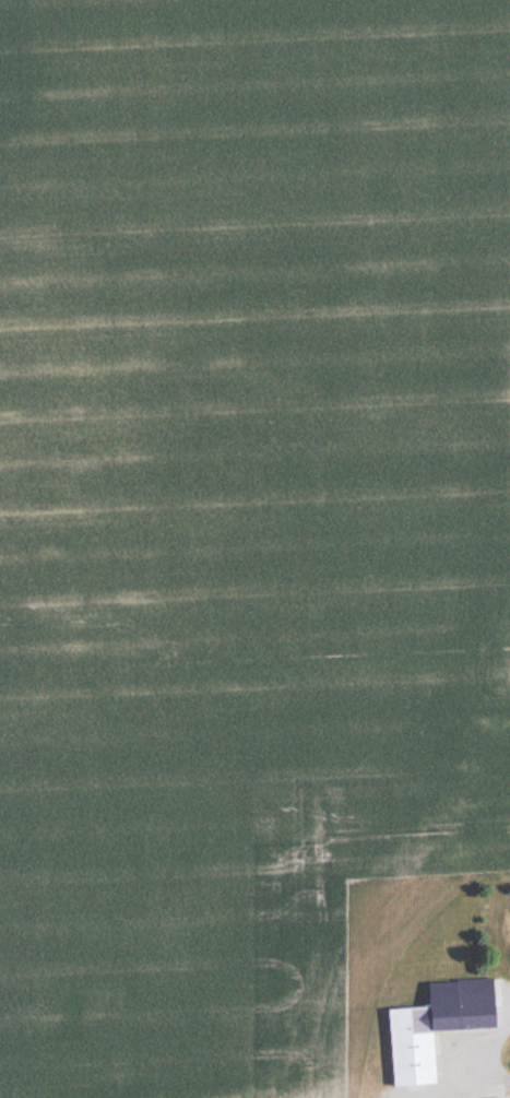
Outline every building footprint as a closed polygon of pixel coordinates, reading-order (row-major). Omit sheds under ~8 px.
[(390,1088),(438,1086),(436,1032),(493,1029),(491,981),(426,984),(427,1008),(387,1010),(390,1088)]
